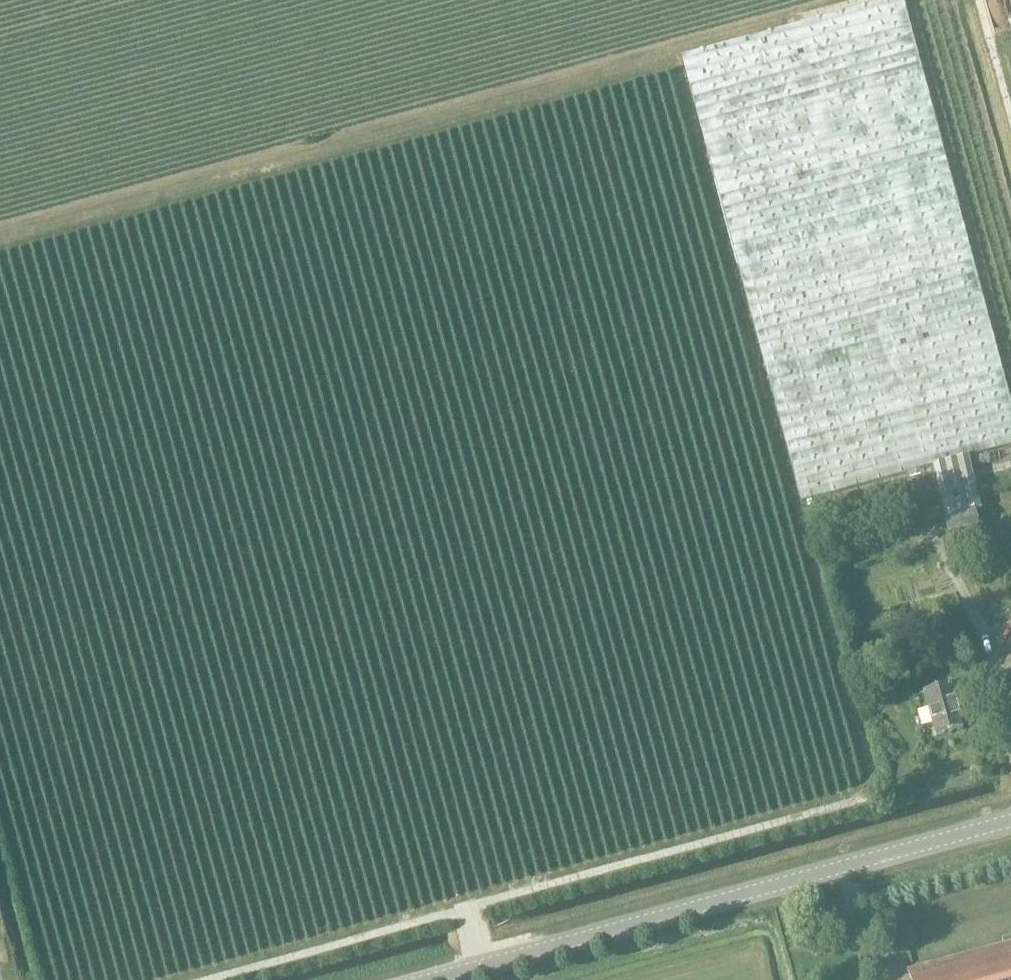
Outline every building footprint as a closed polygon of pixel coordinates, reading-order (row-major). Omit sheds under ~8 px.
[(1010,445),(1010,405),(903,0),(891,0),(681,58),(801,502),(931,467),(950,538),(981,530),(976,510),(981,509),(968,456),(1010,445)] [(990,13),(1001,12),(1000,0),(989,0),(990,13)] [(955,702),(965,699),(960,682),(924,693),(936,736),(962,728),(955,702)] [(909,970),(911,979),(1010,979),(1010,943),(909,970)]
